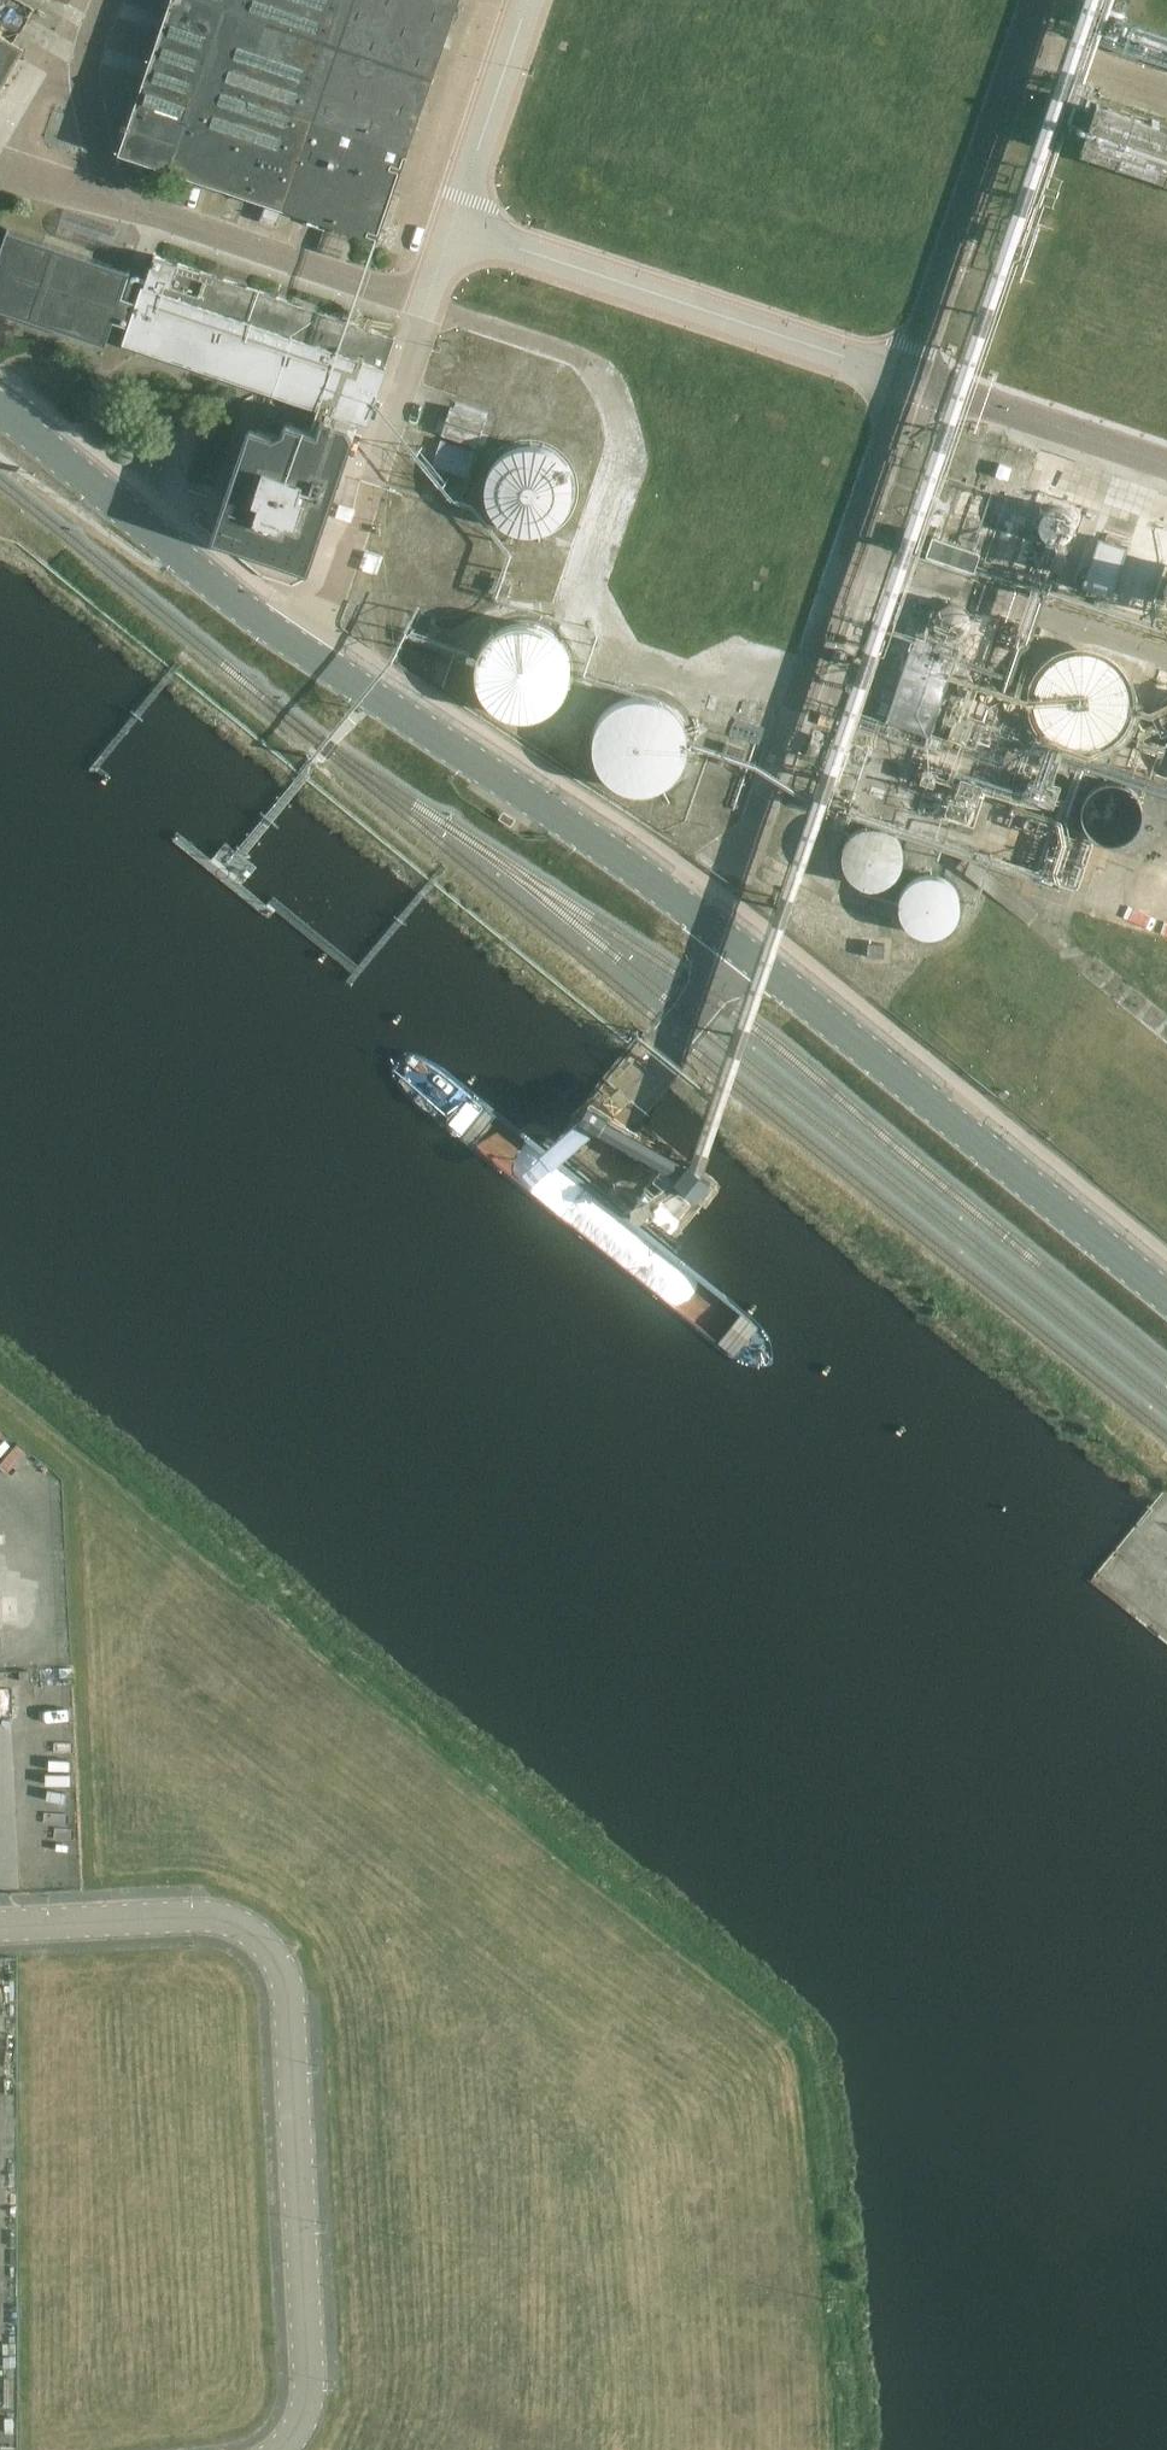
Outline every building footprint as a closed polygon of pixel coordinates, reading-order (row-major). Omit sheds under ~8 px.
[(379,236),(457,0),(182,0),(131,150),(379,236)] [(25,48),(0,34),(0,91),(25,48)] [(1166,170),(1166,131),(1094,107),(1083,140),(1166,170)] [(350,232),(327,224),(318,248),(342,256),(350,232)] [(140,296),(125,291),(133,269),(13,228),(0,266),(0,305),(108,342),(118,315),(133,320),(127,336),(153,345),(148,359),(162,364),(167,350),(328,406),(320,430),(289,420),(284,435),(254,424),(216,535),(313,569),(332,512),(364,420),(371,422),(399,341),(154,256),(140,296)] [(450,407),(441,434),(477,445),(486,419),(450,407)] [(560,543),(586,462),(505,436),(479,517),(560,543)] [(433,465),(467,476),(476,451),(442,439),(433,465)] [(1013,468),(1000,464),(997,475),(1009,479),(1013,468)] [(928,552),(974,568),(980,551),(934,535),(928,552)] [(1112,598),(1129,548),(1099,539),(1083,588),(1112,598)] [(553,617),(469,646),(496,725),(580,697),(553,617)] [(899,671),(891,697),(882,725),(920,737),(926,718),(974,733),(983,707),(935,692),(949,647),(910,635),(899,671)] [(1166,795),(1166,783),(1099,755),(1135,711),(1129,672),(1103,651),(1088,646),(1045,653),(1031,686),(1039,734),(1061,752),(1051,763),(1052,767),(1037,769),(1045,776),(1047,789),(1061,794),(1068,786),(1078,795),(1063,813),(1068,815),(1093,835),(1110,842),(1134,838),(1146,824),(1149,817),(1162,800),(1165,799),(1166,795)] [(598,787),(683,789),(685,703),(600,701),(598,787)] [(720,767),(739,773),(744,755),(725,750),(720,767)] [(936,783),(948,787),(953,772),(919,762),(911,787),(933,794),(936,783)] [(955,796),(972,802),(978,795),(982,782),(961,776),(955,796)] [(946,814),(968,821),(972,807),(950,800),(946,814)] [(889,889),(907,839),(857,822),(840,872),(889,889)] [(907,877),(906,931),(959,932),(960,878),(907,877)] [(885,944),(868,944),(868,956),(885,956),(885,944)] [(27,1452),(18,1445),(0,1467),(9,1475),(27,1452)]
